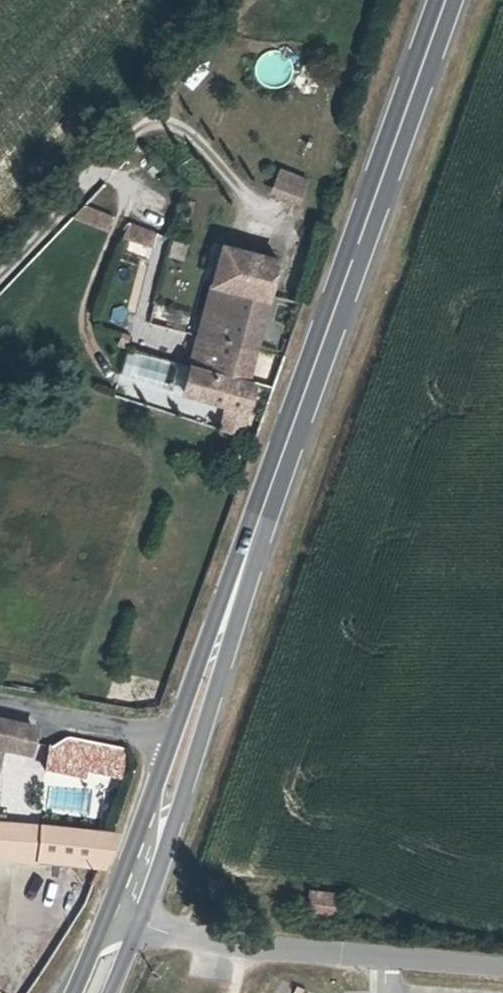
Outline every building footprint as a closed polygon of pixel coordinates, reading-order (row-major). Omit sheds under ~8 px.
[(251,78),(278,90),(293,59),(266,46),(251,78)] [(299,203),(307,177),(276,168),(269,194),(299,203)] [(152,257),(160,232),(128,221),(120,246),(152,257)] [(278,259),(222,245),(198,336),(197,339),(221,345),(223,339),(255,348),(278,259)] [(109,321),(124,324),(127,308),(112,305),(109,321)] [(221,345),(197,339),(183,391),(227,403),(221,428),(239,435),(254,381),(246,379),(255,348),(223,339),(221,345)] [(126,350),(121,373),(174,385),(179,362),(126,350)] [(34,730),(0,722),(0,750),(28,756),(34,730)] [(50,747),(51,771),(85,778),(87,765),(121,771),(124,748),(70,738),(64,739),(50,747)] [(26,762),(28,756),(0,750),(0,770),(3,757),(26,762)] [(0,825),(0,857),(35,860),(38,829),(2,825),(0,825)] [(110,836),(38,829),(35,860),(102,867),(116,836),(110,836)] [(315,891),(310,919),(337,923),(343,896),(315,891)]
